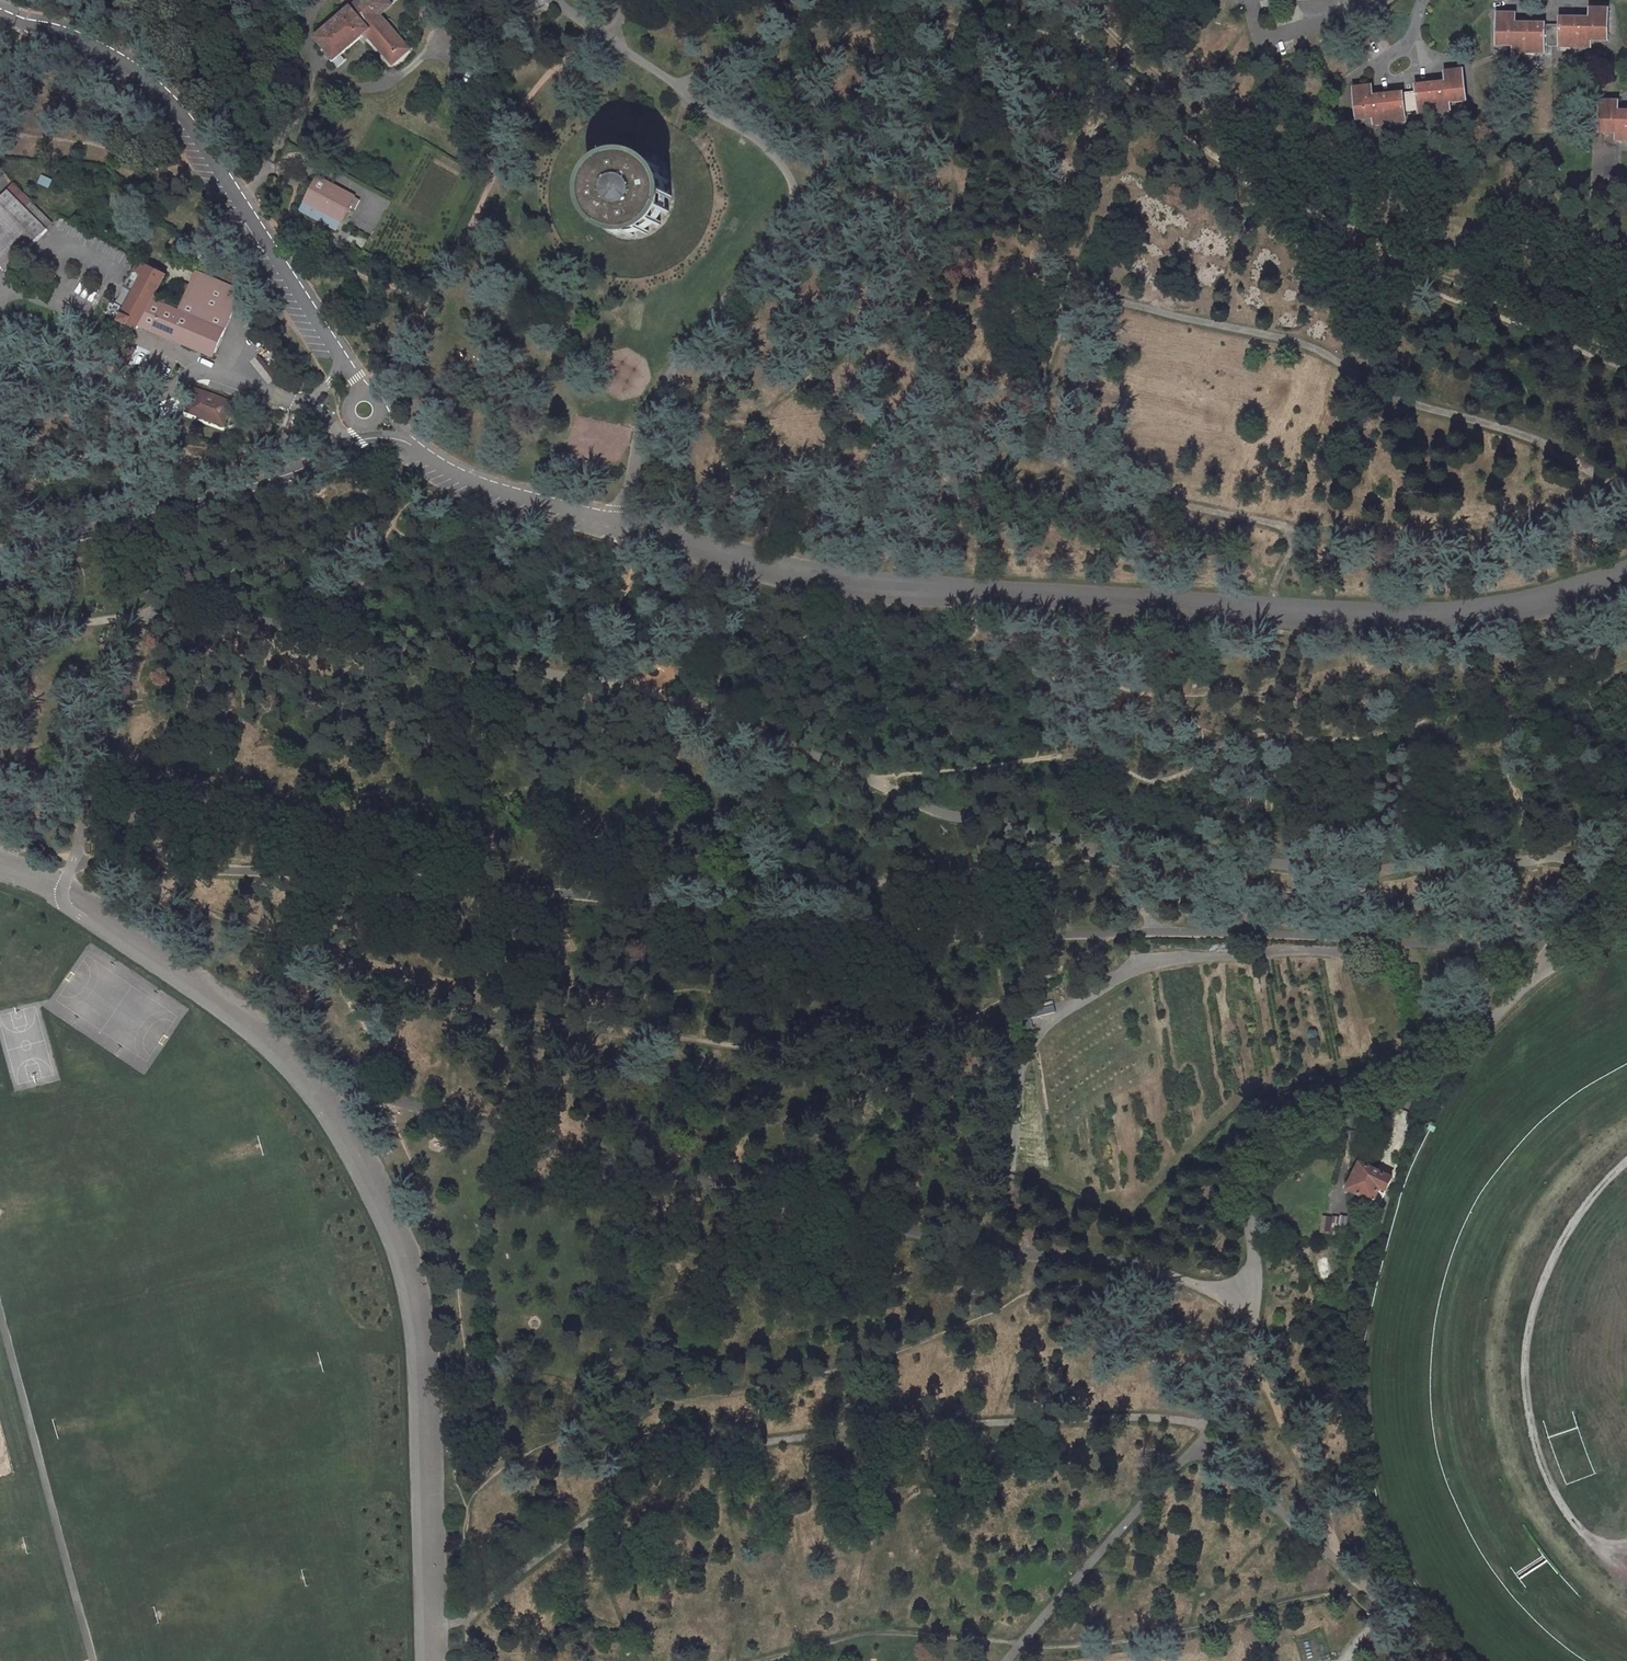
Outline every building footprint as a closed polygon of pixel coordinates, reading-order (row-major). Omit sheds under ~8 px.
[(318,39),(337,60),(367,34),(393,64),(411,48),(381,15),(393,4),(389,0),(362,0),(318,39)] [(1517,46),(1517,54),(1545,53),(1545,45),(1560,45),(1560,49),(1591,48),(1591,42),(1611,41),(1610,11),(1592,12),(1593,19),(1563,19),(1563,23),(1519,25),(1518,11),(1500,12),(1500,46),(1517,46)] [(1373,86),(1354,88),(1357,119),(1374,118),(1375,126),(1407,122),(1406,114),(1418,113),(1419,114),(1452,111),(1451,104),(1467,102),(1464,69),(1447,71),(1448,83),(1418,86),(1419,92),(1374,96),(1373,86)] [(1620,115),(1620,99),(1603,99),(1603,132),(1618,132),(1618,142),(1626,142),(1626,115),(1620,115)] [(610,165),(605,170),(601,175),(597,180),(595,186),(594,193),(594,199),(595,205),(597,212),(600,217),(604,222),(609,227),(614,230),(620,233),(627,234),(633,234),(639,234),(646,232),(652,229),(657,225),(661,221),(665,215),(668,209),(669,203),(670,197),(670,190),(668,184),(666,178),(662,173),(658,168),(652,164),(647,161),(640,159),(634,158),(628,159),(621,160),(615,162),(610,165)] [(318,176),(301,209),(337,229),(350,207),(354,209),(359,199),(318,176)] [(0,201),(0,267),(5,272),(52,223),(14,186),(0,201)] [(143,275),(120,321),(140,331),(142,328),(156,299),(169,274),(140,260),(135,271),(143,275)] [(195,270),(178,309),(156,299),(142,328),(215,359),(244,292),(211,277),(195,270)] [(185,412),(223,425),(232,402),(194,388),(185,412)] [(1388,1193),(1395,1178),(1362,1164),(1350,1192),(1375,1202),(1380,1189),(1388,1193)] [(1333,1215),(1322,1214),(1320,1232),(1331,1233),(1333,1215)]
